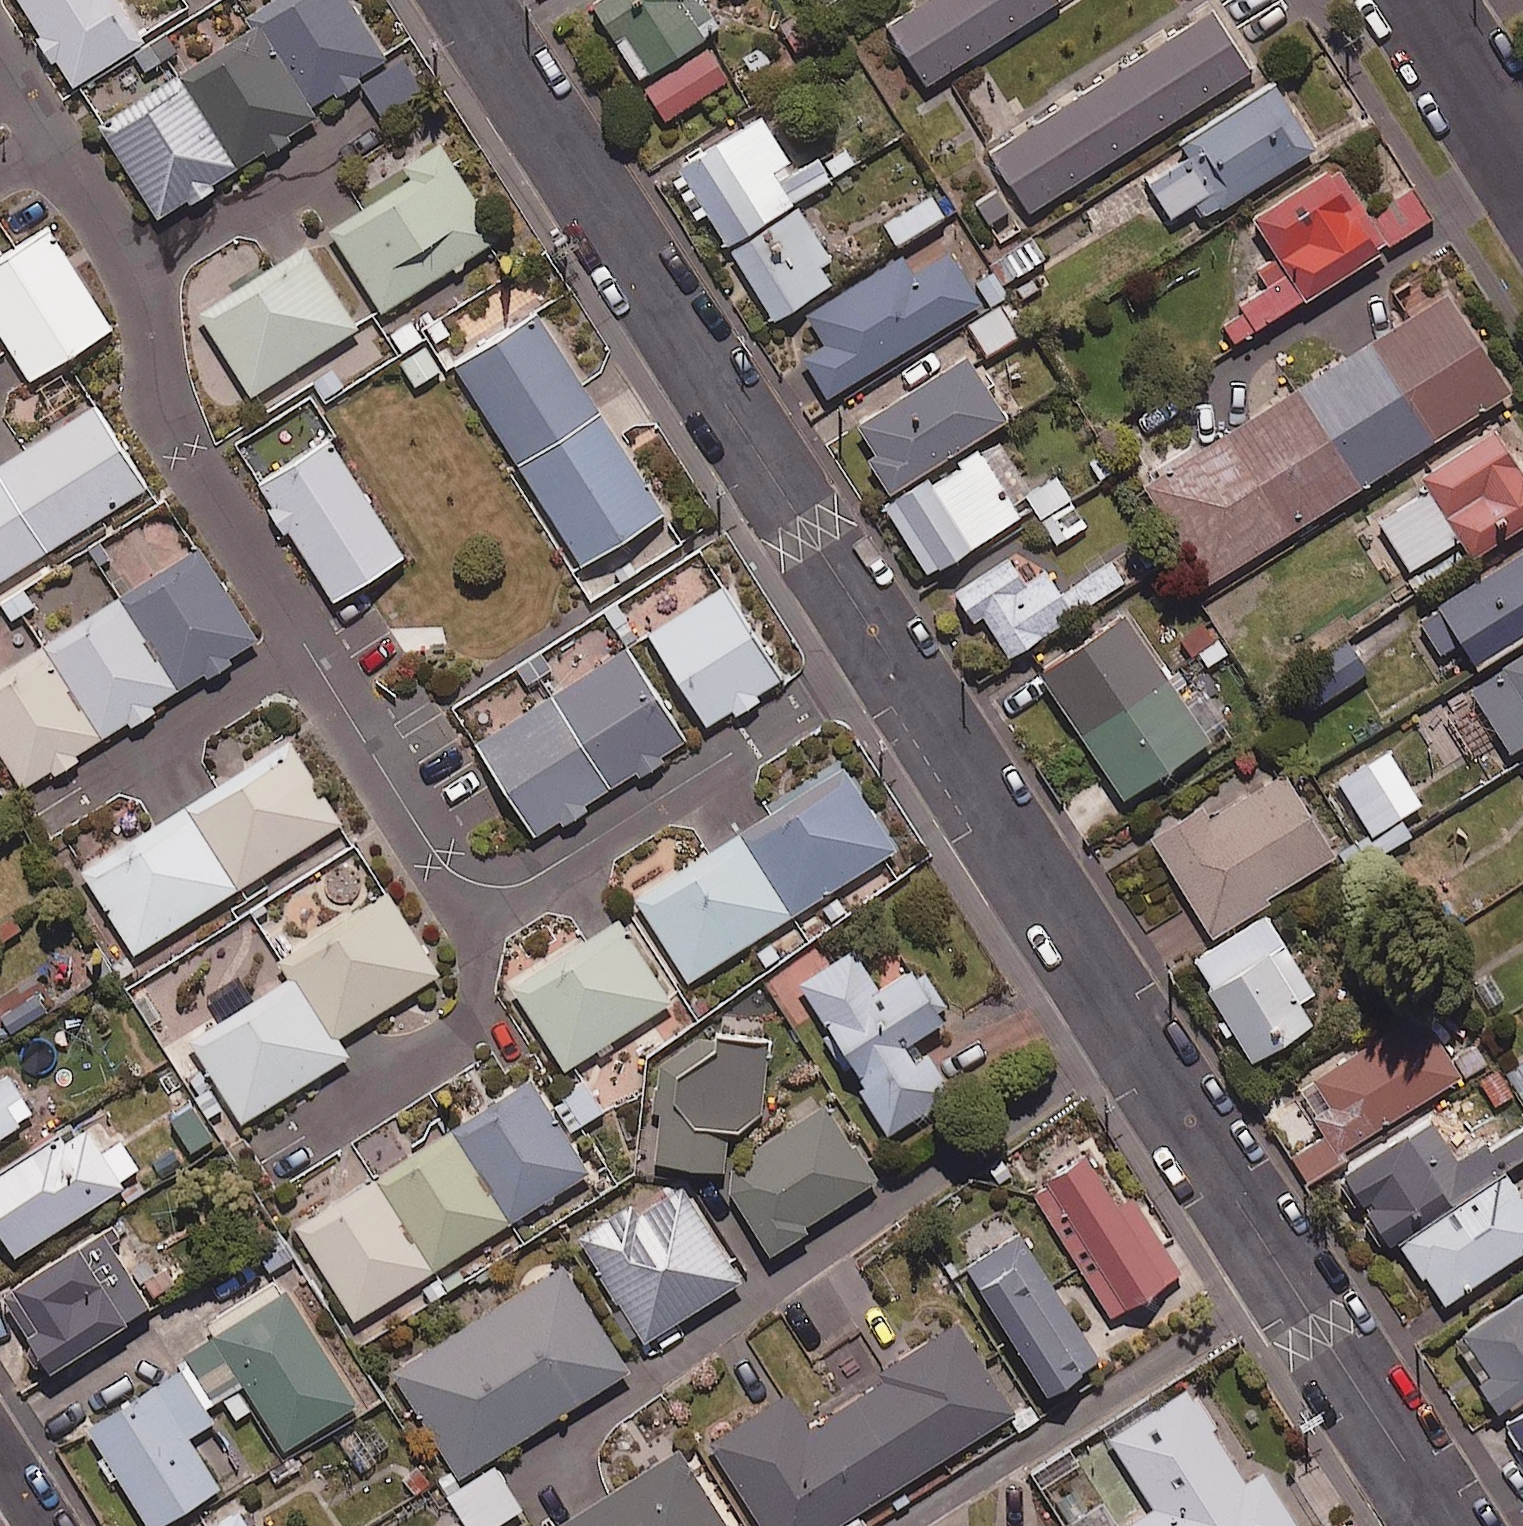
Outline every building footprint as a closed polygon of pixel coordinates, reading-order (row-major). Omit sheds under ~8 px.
[(73,86),(143,42),(116,0),(19,0),(73,86)] [(253,15),(312,107),(388,58),(351,0),(277,0),(253,15)] [(701,0),(597,0),(591,4),(638,79),(719,29),(701,0)] [(890,28),(928,86),(1059,0),(933,0),(890,28)] [(1251,71),(1212,11),(992,153),(1030,212),(1251,71)] [(257,29),(181,78),(239,169),(316,121),(257,29)] [(169,32),(132,57),(145,76),(182,51),(169,32)] [(727,83),(709,52),(645,89),(663,119),(727,83)] [(176,82),(99,131),(158,222),(234,174),(176,82)] [(1146,180),(1171,218),(1203,197),(1213,213),(1225,205),(1314,148),(1273,84),(1172,148),(1179,159),(1146,180)] [(795,173),(761,119),(717,147),(682,169),(729,243),(832,178),(819,158),(795,173)] [(498,240),(440,145),(404,167),(411,180),(329,230),(379,313),(498,240)] [(1335,166),(1250,219),(1273,256),(1255,267),(1268,289),(1216,321),(1232,346),(1364,263),(1366,262),(1387,249),(1386,249),(1432,218),(1411,187),(1366,217),(1335,166)] [(998,184),(972,203),(995,233),(1020,213),(998,184)] [(944,218),(931,197),(883,225),(896,246),(944,218)] [(829,259),(799,209),(731,251),(773,320),(830,286),(818,266),(829,259)] [(30,381),(111,329),(46,229),(0,259),(0,335),(30,381)] [(356,329),(305,247),(200,313),(251,395),(356,329)] [(981,304),(948,250),(910,274),(901,258),(808,315),(826,344),(804,357),(828,397),(981,304)] [(1370,346),(1432,444),(1510,394),(1449,296),(1370,346)] [(1017,337),(1000,308),(969,326),(986,355),(1017,337)] [(511,468),(598,413),(535,313),(448,368),(511,468)] [(1303,388),(1365,486),(1432,444),(1370,346),(1303,388)] [(855,429),(871,456),(856,466),(877,501),(893,491),(1006,421),(968,359),(855,429)] [(332,361),(304,377),(321,407),(349,391),(332,361)] [(1227,436),(1289,534),(1365,486),(1303,388),(1227,436)] [(44,552),(145,488),(94,408),(0,467),(0,483),(44,552)] [(598,413),(511,468),(593,599),(680,544),(598,413)] [(1494,432),(1416,481),(1421,490),(1375,519),(1408,572),(1459,540),(1471,558),(1522,525),(1522,478),(1494,432)] [(1289,534),(1227,436),(1149,485),(1211,583),(1289,534)] [(931,486),(927,480),(885,508),(929,575),(1031,508),(1038,520),(1070,501),(1057,478),(1031,493),(1030,491),(998,442),(931,486)] [(403,557),(329,443),(259,487),(333,602),(403,557)] [(0,483),(0,580),(44,552),(0,483)] [(196,549),(120,598),(178,690),(255,641),(196,549)] [(1420,619),(1442,652),(1453,645),(1472,672),(1522,639),(1522,552),(1420,619)] [(1041,567),(1021,581),(1007,559),(954,595),(973,623),(982,617),(1010,658),(1073,615),(1041,567)] [(1122,582),(1108,562),(1067,592),(1080,611),(1122,582)] [(719,585),(643,634),(702,725),(778,677),(719,585)] [(120,598),(42,649),(100,740),(178,690),(120,598)] [(1211,741),(1125,615),(1039,674),(1125,800),(1211,741)] [(1179,666),(1194,655),(1209,674),(1232,657),(1205,620),(1184,636),(1166,649),(1179,666)] [(1368,673),(1347,640),(1287,679),(1309,712),(1368,673)] [(0,675),(0,752),(24,789),(100,740),(42,649),(0,675)] [(627,650),(550,699),(609,790),(686,741),(627,650)] [(1511,753),(1522,745),(1522,656),(1470,691),(1511,753)] [(549,700),(472,749),(531,841),(607,792),(549,700)] [(184,809),(234,890),(340,825),(289,744),(184,809)] [(1338,782),(1372,835),(1356,845),(1368,863),(1383,854),(1411,836),(1400,818),(1421,805),(1388,751),(1338,782)] [(735,835),(788,919),(895,852),(842,768),(735,835)] [(1334,856),(1282,775),(1212,820),(1204,807),(1150,841),(1210,935),(1334,856)] [(234,890),(184,809),(82,873),(132,954),(234,890)] [(788,919),(735,835),(634,899),(687,982),(788,919)] [(290,976),(332,1043),(340,1038),(437,978),(381,889),(277,954),(290,976)] [(670,1004),(616,916),(509,982),(563,1070),(670,1004)] [(1265,916),(1191,961),(1253,1063),(1312,1028),(1297,1003),(1312,994),(1265,916)] [(0,994),(0,1039),(8,1050),(105,984),(77,942),(0,994)] [(879,992),(852,952),(799,986),(828,1030),(823,1034),(890,1135),(953,1094),(917,1040),(942,1023),(908,973),(879,992)] [(332,1043),(290,976),(183,1043),(237,1128),(352,1057),(340,1038),(332,1043)] [(1461,1077),(1419,1012),(1311,1080),(1330,1109),(1312,1120),(1335,1157),(1461,1077)] [(768,1043),(698,1039),(660,1065),(655,1167),(722,1171),(724,1138),(764,1115),(768,1043)] [(35,1113),(0,1058),(0,1136),(35,1113)] [(1508,1070),(1522,1092),(1522,1060),(1508,1070)] [(530,1082),(453,1131),(512,1222),(588,1173),(530,1082)] [(601,1112),(584,1084),(552,1103),(570,1131),(601,1112)] [(810,1235),(805,1227),(877,1180),(827,1103),(755,1150),(758,1155),(724,1178),(770,1249),(775,1258),(810,1235)] [(212,1139),(190,1109),(168,1125),(191,1155),(212,1139)] [(1458,1163),(1429,1120),(1341,1179),(1377,1232),(1387,1225),(1442,1307),(1522,1253),(1522,1201),(1503,1172),(1522,1159),(1522,1120),(1458,1163)] [(10,1260),(122,1187),(119,1183),(137,1171),(119,1144),(99,1157),(78,1124),(0,1175),(0,1245),(10,1260)] [(451,1131),(375,1180),(434,1272),(510,1223),(451,1131)] [(1118,1209),(1085,1158),(1041,1187),(1072,1233),(1063,1239),(1114,1318),(1181,1274),(1133,1199),(1118,1209)] [(373,1182),(296,1230),(355,1322),(432,1273),(373,1182)] [(741,1282),(680,1185),(637,1212),(632,1204),(577,1239),(643,1343),(741,1282)] [(101,1233),(0,1296),(0,1343),(27,1387),(149,1310),(101,1233)] [(1102,1363),(1018,1234),(960,1272),(1044,1401),(1102,1363)] [(628,1372),(562,1268),(393,1374),(459,1478),(628,1372)] [(182,1371),(204,1409),(243,1385),(284,1451),(355,1407),(273,1274),(204,1316),(217,1336),(176,1361),(182,1371)] [(1459,1338),(1507,1411),(1522,1400),(1522,1296),(1459,1338)] [(959,1328),(806,1426),(787,1395),(708,1445),(760,1525),(838,1525),(857,1514),(1014,1413),(959,1328)] [(182,1371),(87,1429),(147,1525),(161,1525),(218,1490),(187,1439),(213,1423),(204,1409),(182,1371)] [(1262,1474),(1245,1485),(1214,1436),(1219,1432),(1196,1398),(1191,1401),(1185,1392),(1109,1441),(1155,1512),(1134,1525),(1296,1525),(1262,1474)] [(1506,1428),(1522,1453),(1522,1416),(1506,1428)] [(1071,1447),(1032,1473),(1045,1493),(1084,1467),(1071,1447)] [(678,1452),(563,1525),(725,1525),(678,1452)] [(495,1467),(448,1496),(467,1525),(497,1525),(521,1511),(495,1467)] [(1087,1512),(1075,1491),(1056,1503),(1070,1525),(1117,1525),(1119,1525),(1105,1502),(1087,1512)] [(236,1510),(212,1525),(246,1525),(236,1510)]
